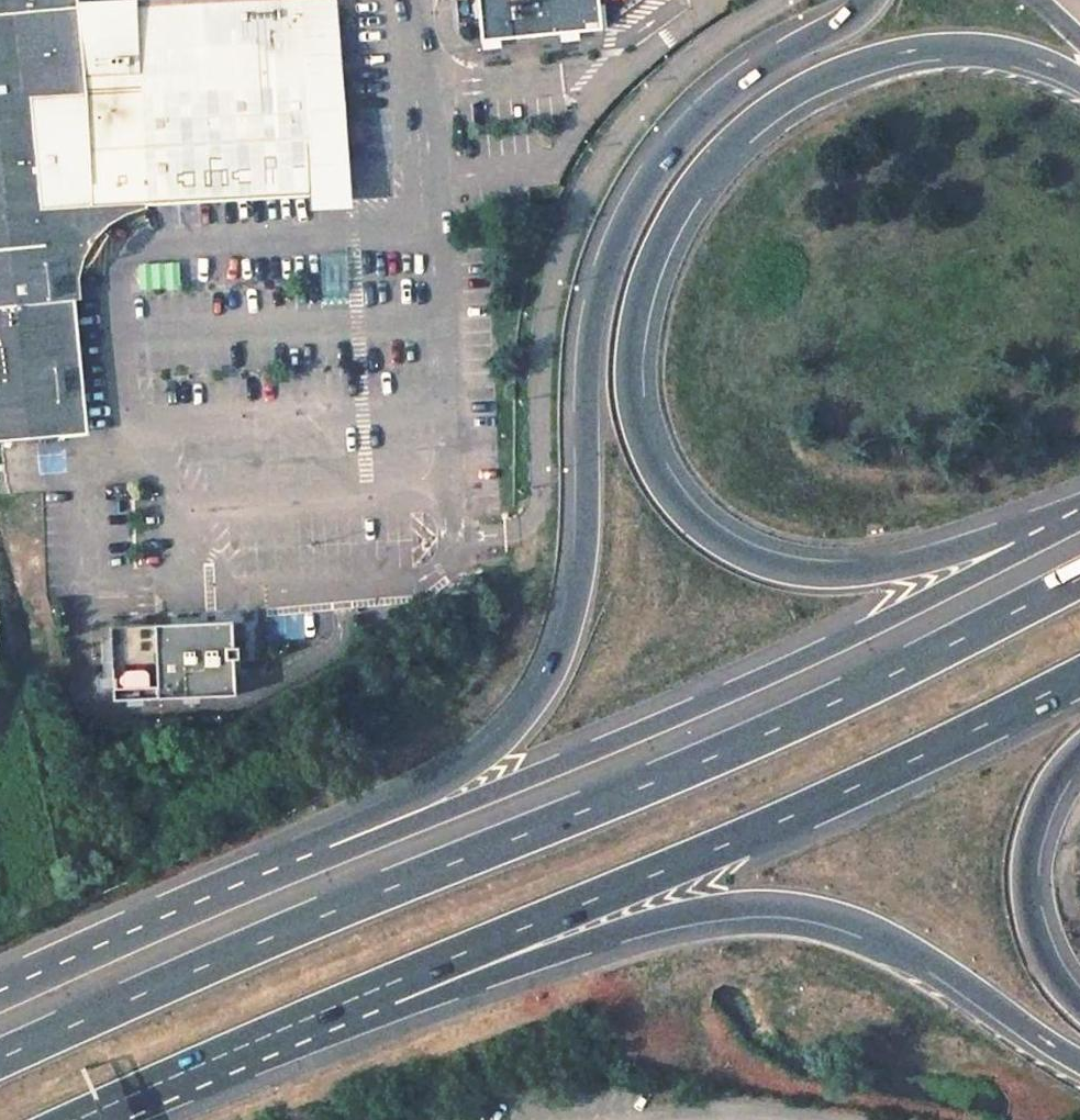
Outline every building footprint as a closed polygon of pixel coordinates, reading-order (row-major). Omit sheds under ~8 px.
[(54,361),(42,232),(65,230),(93,203),(92,182),(146,179),(313,169),(303,0),(150,0),(136,1),(140,66),(141,88),(84,92),(82,71),(76,4),(76,0),(0,0),(0,336),(54,361)] [(314,190),(315,210),(353,208),(338,0),(303,0),(313,169),(314,190)] [(482,36),(602,24),(599,0),(478,0),(482,36)] [(140,66),(136,1),(76,4),(82,71),(140,66)] [(140,66),(82,71),(84,92),(141,88),(140,66)] [(65,230),(42,232),(54,361),(77,371),(70,298),(72,281),(76,264),(85,247),(95,232),(119,212),(146,200),(314,190),(313,169),(146,179),(92,182),(93,203),(65,230)] [(0,336),(0,435),(59,430),(54,361),(0,336)] [(77,371),(54,361),(59,430),(83,428),(77,371)] [(110,622),(114,696),(237,690),(235,653),(239,653),(238,641),(234,641),(233,616),(110,622)]
